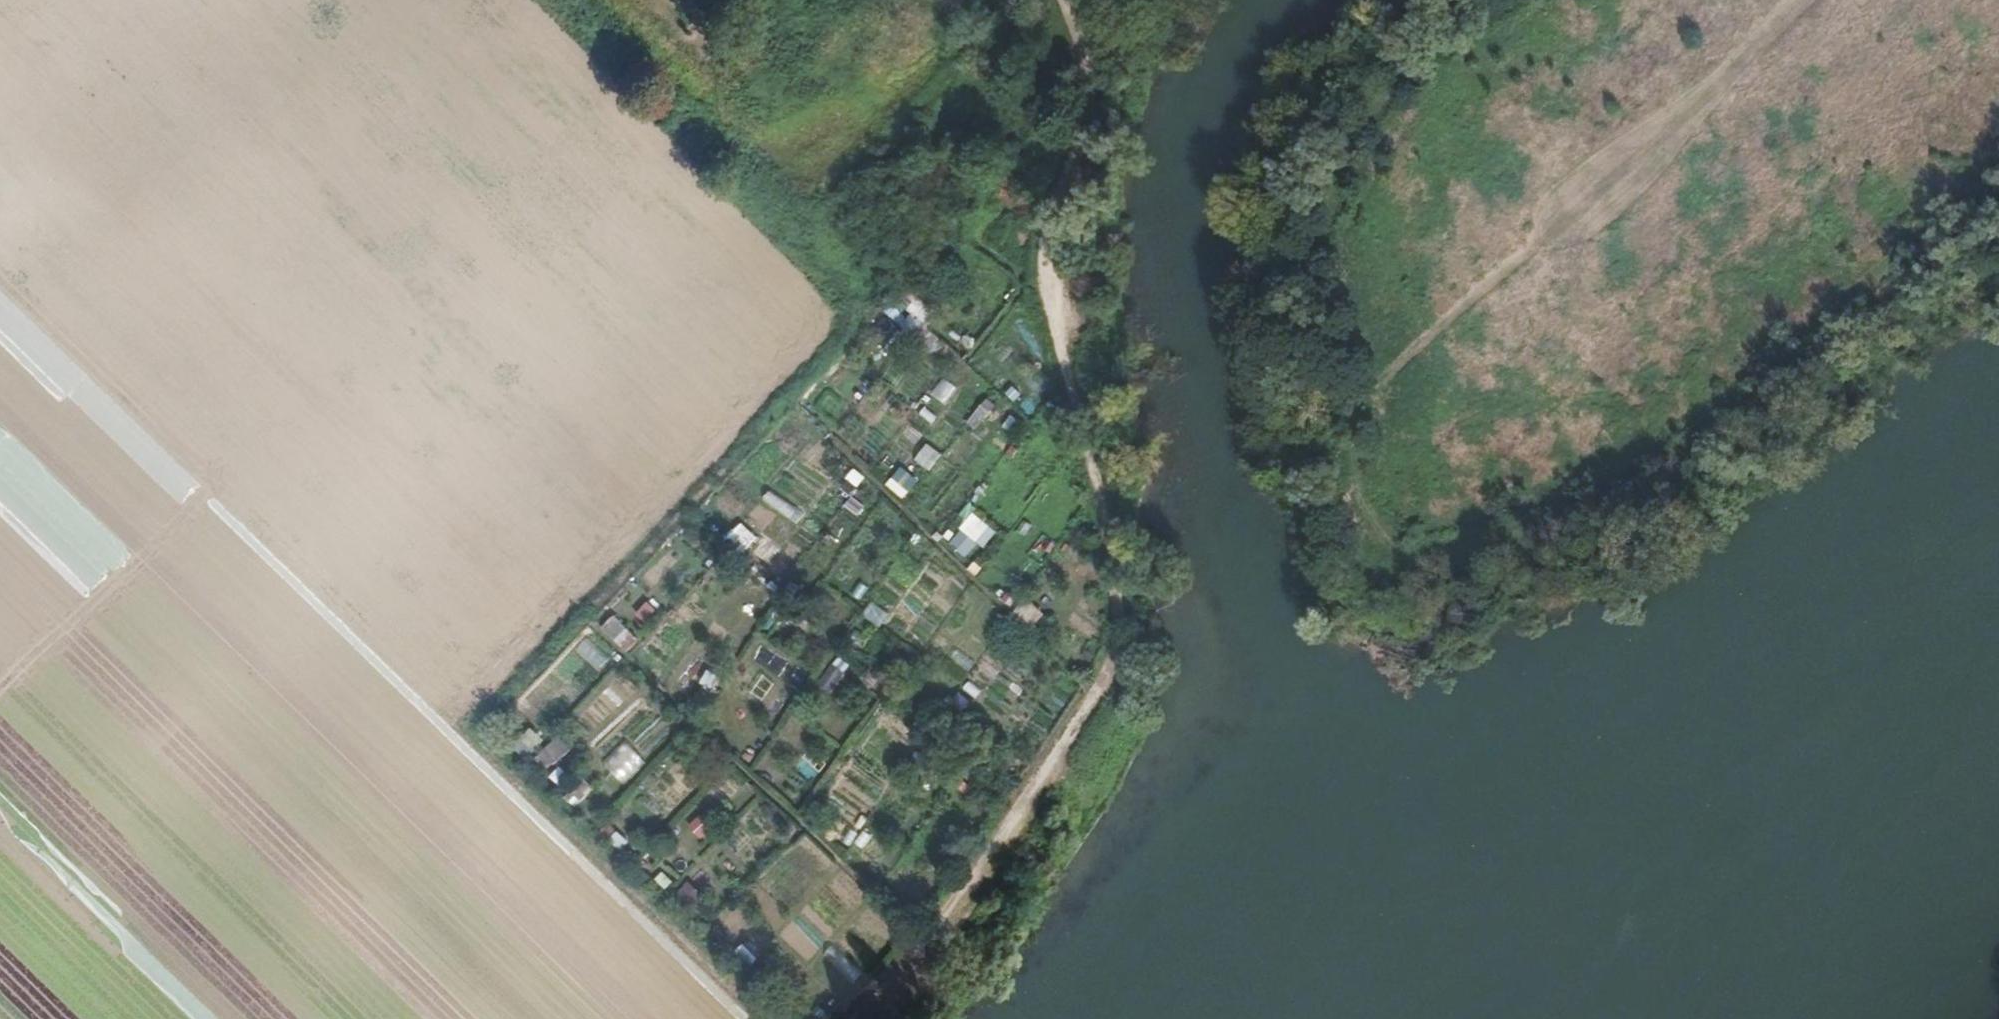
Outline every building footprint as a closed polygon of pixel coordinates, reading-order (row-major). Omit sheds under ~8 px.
[(919,300),(897,319),(909,334),(932,315),(919,300)] [(930,394),(945,405),(958,388),(943,377),(930,394)] [(927,444),(915,461),(931,472),(943,455),(927,444)] [(904,501),(920,481),(902,466),(886,486),(904,501)] [(971,562),(995,530),(973,513),(948,544),(971,562)] [(740,554),(757,542),(745,524),(727,536),(740,554)] [(1029,631),(1045,615),(1028,598),(1012,614),(1029,631)] [(863,618),(882,627),(889,612),(870,603),(863,618)] [(624,645),(633,630),(611,617),(602,633),(624,645)] [(1012,661),(1004,674),(1019,684),(1027,671),(1012,661)] [(547,772),(571,749),(560,737),(535,760),(547,772)] [(623,784),(645,763),(624,741),(602,762),(623,784)]
